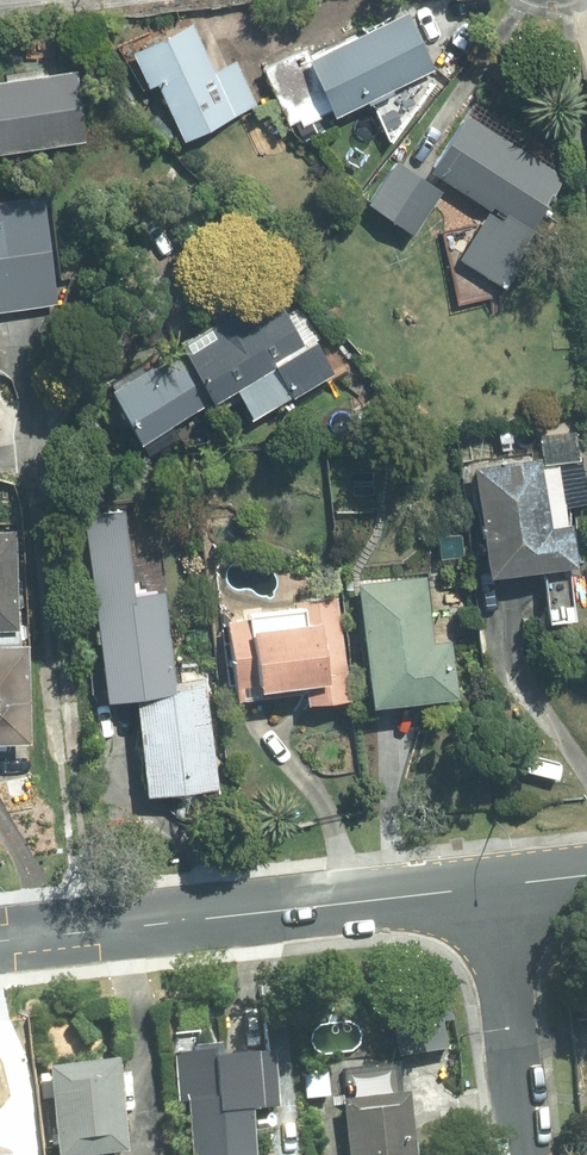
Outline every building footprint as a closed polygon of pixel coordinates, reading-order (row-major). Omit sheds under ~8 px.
[(284,130),(428,68),(402,9),(293,55),(300,71),(265,87),(284,130)] [(174,139),(256,104),(237,60),(209,72),(188,24),(125,51),(147,100),(156,95),(174,139)] [(76,139),(69,69),(0,76),(0,147),(76,139)] [(560,175),(459,111),(422,169),(481,206),(449,256),(496,285),(531,230),(526,227),(560,175)] [(405,232),(435,190),(390,159),(360,200),(405,232)] [(53,302),(41,195),(0,199),(0,308),(53,302)] [(171,345),(95,384),(123,439),(199,399),(198,396),(265,361),(282,392),(326,369),(308,334),(294,342),(269,294),(231,314),(222,297),(198,309),(204,319),(167,338),(171,345)] [(532,465),(531,456),(464,463),(475,570),(566,561),(562,518),(558,518),(552,463),(532,465)] [(217,789),(204,679),(175,683),(164,593),(137,596),(127,508),(84,513),(107,706),(139,702),(150,797),(217,789)] [(12,529),(0,529),(0,630),(12,630),(12,529)] [(422,573),(351,580),(365,703),(453,693),(447,638),(430,639),(422,573)] [(227,696),(298,689),(299,700),(346,695),(335,594),(293,598),(293,606),(240,611),(240,614),(219,617),(227,696)] [(17,642),(0,642),(0,740),(18,739),(17,642)] [(419,1053),(414,1018),(389,1022),(394,1056),(419,1053)] [(242,1111),(276,1107),(269,1052),(216,1059),(214,1047),(168,1052),(174,1104),(182,1103),(188,1154),(248,1154),(242,1111)] [(118,1149),(106,1055),(39,1063),(51,1154),(74,1154),(118,1149)] [(396,1063),(339,1070),(348,1154),(414,1154),(412,1140),(405,1140),(396,1063)] [(325,1095),(322,1072),(300,1075),(303,1098),(325,1095)]
